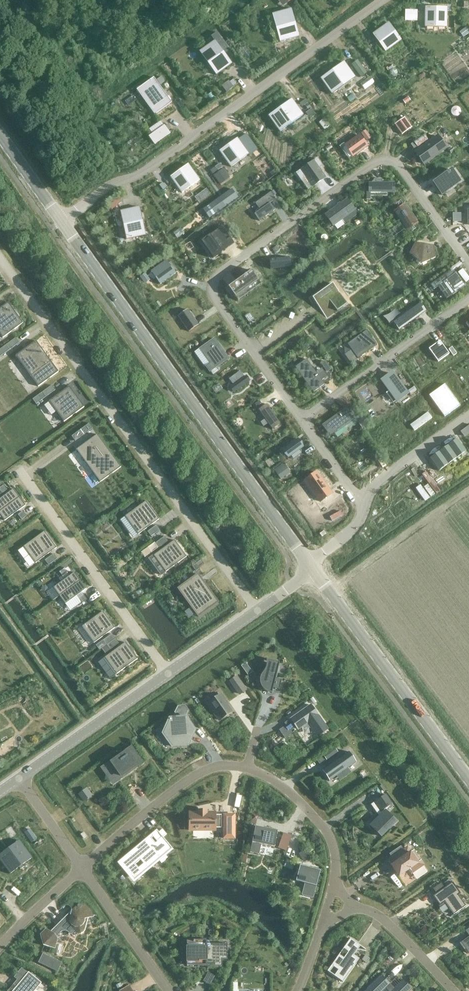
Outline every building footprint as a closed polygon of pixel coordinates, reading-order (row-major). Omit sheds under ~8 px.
[(426,7),(425,7),(425,27),(446,27),(446,28),(447,8),(446,8),(426,7)] [(280,41),(280,42),(299,37),(299,36),(291,10),(291,9),(272,15),(273,15),(280,41)] [(405,10),(405,20),(417,20),(417,12),(417,11),(405,10)] [(385,51),(385,52),(401,40),(389,24),(389,23),(373,35),(385,51)] [(459,32),(463,37),(468,32),(468,31),(466,27),(459,32)] [(214,42),(199,52),(199,53),(200,52),(216,75),(215,75),(216,75),(232,64),(232,63),(231,63),(225,55),(230,51),(217,33),(211,37),(214,42)] [(356,60),(351,64),(360,77),(366,73),(356,60)] [(332,94),(355,78),(343,62),(321,78),(320,78),(332,95),(332,94)] [(171,102),(154,78),(154,77),(136,90),(137,90),(155,114),(154,115),(172,102),(171,102)] [(234,79),(224,86),(228,91),(237,84),(234,79)] [(302,115),(303,116),(303,115),(291,99),(291,100),(269,116),(269,115),(268,116),(280,132),(280,131),(302,115)] [(453,109),(446,115),(453,122),(460,116),(453,109)] [(404,118),(395,125),(402,134),(411,127),(404,118)] [(169,135),(163,127),(148,138),(154,145),(169,135)] [(366,130),(362,133),(367,141),(371,138),(366,130)] [(423,133),(412,141),(418,148),(428,141),(423,133)] [(220,151),(219,151),(231,167),(248,155),(249,155),(249,156),(257,151),(246,135),(238,141),(237,139),(220,151)] [(359,135),(345,145),(353,156),(367,146),(359,135)] [(446,148),(438,137),(415,153),(423,164),(446,148)] [(316,158),(296,173),(301,181),(306,177),(312,186),(325,177),(319,168),(322,166),(316,158)] [(199,181),(188,165),(187,165),(188,165),(171,177),(170,177),(182,193),(199,181)] [(222,168),(212,175),(219,184),(229,177),(222,168)] [(451,170),(434,183),(442,194),(460,182),(451,170)] [(394,183),(369,183),(369,192),(394,192),(394,183)] [(231,189),(217,199),(223,207),(238,198),(231,189)] [(260,210),(255,214),(259,221),(275,210),(270,203),(275,199),(271,193),(255,204),(260,210)] [(217,199),(203,209),(209,217),(223,207),(217,199)] [(113,211),(122,204),(119,200),(110,207),(113,211)] [(333,225),(354,210),(347,200),(326,215),(333,225)] [(395,212),(408,230),(417,223),(415,221),(417,220),(414,216),(412,217),(410,214),(412,213),(407,206),(405,207),(404,205),(395,212)] [(120,212),(126,239),(146,235),(145,235),(139,208),(140,208),(140,207),(120,212)] [(219,229),(201,242),(213,258),(234,243),(230,237),(227,240),(219,229)] [(299,244),(293,247),(302,264),(308,260),(299,244)] [(418,244),(412,255),(421,263),(432,258),(431,253),(434,252),(433,247),(418,244)] [(289,258),(269,260),(270,269),(290,267),(290,266),(289,267),(289,259),(289,258)] [(166,260),(155,268),(165,281),(176,273),(175,273),(166,261),(167,260),(166,260)] [(226,289),(230,295),(232,294),(235,298),(259,281),(252,271),(226,289)] [(454,275),(450,271),(431,285),(434,290),(439,287),(447,298),(464,286),(456,274),(454,275)] [(145,274),(140,277),(144,282),(149,279),(145,274)] [(333,284),(312,298),(317,305),(319,303),(322,306),(319,308),(323,314),(333,306),(337,311),(347,304),(333,284)] [(8,303),(0,308),(0,334),(3,338),(23,323),(8,303)] [(410,322),(418,316),(426,311),(420,303),(393,322),(399,330),(406,325),(405,324),(409,321),(410,322)] [(187,310),(178,316),(189,332),(198,325),(187,310)] [(350,347),(358,359),(376,345),(368,334),(350,347)] [(10,350),(19,343),(16,338),(6,345),(10,350)] [(215,338),(200,349),(211,363),(207,366),(211,371),(210,372),(213,375),(220,370),(218,366),(229,358),(215,338)] [(58,372),(36,341),(16,356),(38,387),(58,372)] [(449,354),(440,341),(429,349),(438,362),(449,354)] [(0,350),(0,357),(10,350),(6,345),(0,350)] [(351,351),(345,355),(351,364),(357,359),(351,351)] [(295,367),(313,392),(324,384),(322,380),(327,376),(324,371),(318,375),(306,359),(295,367)] [(325,362),(321,364),(327,372),(330,370),(325,362)] [(233,376),(237,381),(243,376),(240,371),(233,376)] [(392,374),(383,380),(390,390),(385,393),(392,403),(397,400),(397,401),(406,394),(392,374)] [(250,381),(246,376),(230,387),(234,392),(250,381)] [(445,384),(429,396),(437,406),(452,395),(445,384)] [(33,400),(36,404),(40,401),(42,400),(56,390),(52,385),(33,400)] [(49,402),(44,405),(51,415),(56,411),(64,422),(84,407),(69,386),(49,401),(49,402)] [(452,395),(437,406),(444,417),(460,406),(452,395)] [(263,406),(254,412),(266,428),(274,422),(263,406)] [(330,436),(355,418),(347,407),(322,425),(330,436)] [(363,416),(357,420),(363,428),(368,424),(363,416)] [(434,421),(429,424),(432,429),(437,426),(434,421)] [(89,424),(80,430),(84,434),(92,428),(89,424)] [(83,435),(80,430),(72,436),(75,441),(83,435)] [(463,446),(468,443),(468,432),(468,431),(458,436),(463,446)] [(121,467),(97,434),(76,450),(100,482),(121,467)] [(298,439),(285,449),(289,456),(291,455),(294,459),(302,453),(298,449),(303,446),(298,439)] [(431,459),(430,459),(430,460),(439,472),(466,452),(458,440),(457,440),(456,440),(457,441),(449,446),(448,446),(448,447),(440,453),(439,452),(439,453),(431,459)] [(286,466),(276,473),(281,479),(290,472),(286,466)] [(317,473),(309,478),(320,494),(316,497),(320,502),(332,494),(317,473)] [(443,483),(435,487),(438,493),(446,489),(443,483)] [(0,499),(0,511),(19,497),(13,489),(0,499)] [(418,491),(413,493),(421,508),(426,505),(418,491)] [(424,491),(420,494),(427,503),(431,501),(424,491)] [(19,497),(0,511),(0,515),(4,521),(25,505),(19,497)] [(159,519),(146,501),(125,516),(138,535),(159,519)] [(159,530),(156,525),(148,531),(151,536),(159,530)] [(56,548),(44,531),(23,547),(35,563),(56,548)] [(168,541),(164,537),(156,543),(159,547),(168,541)] [(154,556),(149,559),(161,575),(187,557),(174,540),(153,555),(154,556)] [(57,559),(53,554),(45,560),(49,565),(57,559)] [(200,560),(192,566),(195,571),(203,565),(200,560)] [(150,574),(155,572),(151,564),(146,566),(150,574)] [(80,581),(74,572),(53,588),(59,596),(80,581)] [(219,602),(198,574),(177,589),(198,617),(219,602)] [(80,581),(59,596),(65,604),(86,589),(80,581)] [(115,628),(103,611),(82,627),(94,643),(115,628)] [(111,634),(103,640),(107,645),(115,639),(111,634)] [(119,644),(115,639),(107,645),(110,649),(119,644)] [(137,659),(125,642),(104,658),(116,674),(137,659)] [(265,691),(267,693),(268,692),(267,692),(267,691),(272,692),(271,693),(272,693),(273,688),(279,689),(282,680),(281,680),(281,682),(275,680),(279,666),(278,665),(278,666),(267,665),(267,662),(267,658),(266,659),(266,663),(266,667),(264,671),(261,675),(260,677),(259,680),(259,684),(259,688),(261,691),(261,690),(263,689),(265,691)] [(243,667),(237,671),(244,681),(250,678),(243,667)] [(241,684),(234,688),(239,695),(245,691),(241,684)] [(215,712),(214,712),(219,720),(231,712),(226,705),(228,704),(221,695),(209,703),(215,712)] [(328,729),(311,705),(291,719),(298,729),(308,723),(318,736),(328,729)] [(170,719),(163,733),(172,746),(188,745),(195,730),(186,717),(188,712),(185,706),(178,707),(176,713),(179,718),(170,719)] [(288,720),(284,723),(289,731),(294,728),(288,720)] [(334,747),(323,755),(327,760),(338,752),(334,747)] [(131,748),(107,765),(117,780),(141,763),(131,748)] [(349,752),(322,771),(330,781),(357,762),(349,752)] [(322,755),(315,760),(318,764),(325,759),(322,755)] [(86,789),(79,794),(84,801),(91,796),(86,789)] [(373,803),(380,813),(381,812),(383,815),(372,828),(384,837),(398,820),(387,811),(392,804),(386,795),(373,803)] [(216,830),(216,827),(221,827),(221,816),(216,816),(216,812),(206,812),(206,810),(199,810),(199,812),(189,812),(189,830),(216,830)] [(236,815),(224,815),(224,838),(235,838),(236,815)] [(255,827),(250,852),(259,854),(261,845),(274,847),(278,831),(255,827)] [(29,829),(25,833),(31,842),(36,839),(29,829)] [(147,866),(157,858),(162,863),(166,860),(168,858),(166,856),(164,853),(166,851),(174,850),(171,847),(163,838),(167,834),(163,830),(154,837),(158,842),(154,845),(147,838),(133,850),(135,852),(123,862),(121,860),(118,863),(121,864),(123,863),(132,874),(139,868),(136,864),(141,860),(144,864),(144,863),(147,866)] [(284,835),(279,846),(286,849),(291,836),(284,835)] [(10,873),(32,858),(20,841),(0,855),(0,859),(10,873)] [(38,856),(50,855),(49,845),(37,847),(38,856)] [(401,847),(390,855),(393,858),(404,850),(401,847)] [(395,863),(392,865),(399,875),(408,869),(411,874),(424,865),(421,861),(421,860),(414,850),(411,853),(407,848),(404,850),(393,858),(392,858),(395,863)] [(305,849),(299,854),(303,860),(309,855),(305,849)] [(300,865),(296,881),(305,884),(302,895),(313,898),(320,871),(300,865)] [(441,883),(433,889),(436,894),(433,896),(440,906),(445,902),(454,915),(466,906),(458,895),(461,894),(453,882),(445,888),(441,883)] [(47,931),(41,936),(44,946),(54,949),(55,942),(56,940),(57,937),(59,935),(60,934),(61,933),(63,932),(64,932),(66,932),(67,933),(69,933),(70,935),(74,931),(76,933),(78,934),(81,934),(83,933),(84,931),(85,925),(85,920),(94,917),(92,912),(89,909),(86,906),(82,905),(79,904),(71,912),(68,920),(63,919),(50,932),(47,931)] [(222,944),(206,944),(206,940),(192,940),(187,940),(187,946),(186,946),(186,962),(187,962),(187,965),(202,965),(202,966),(222,966),(222,959),(227,959),(227,949),(227,944),(222,944)] [(340,968),(334,976),(343,982),(360,959),(354,955),(360,946),(357,943),(355,947),(348,942),(343,949),(350,953),(346,960),(341,956),(335,965),(340,968)] [(57,960),(43,954),(39,963),(53,969),(57,960)] [(29,972),(13,990),(35,990),(41,983),(29,972)] [(204,981),(211,985),(215,977),(208,974),(204,981)] [(365,990),(383,990),(386,988),(388,990),(410,990),(412,989),(411,989),(403,981),(403,980),(393,990),(389,985),(390,984),(389,984),(381,976),(382,975),(381,975),(365,990)]
